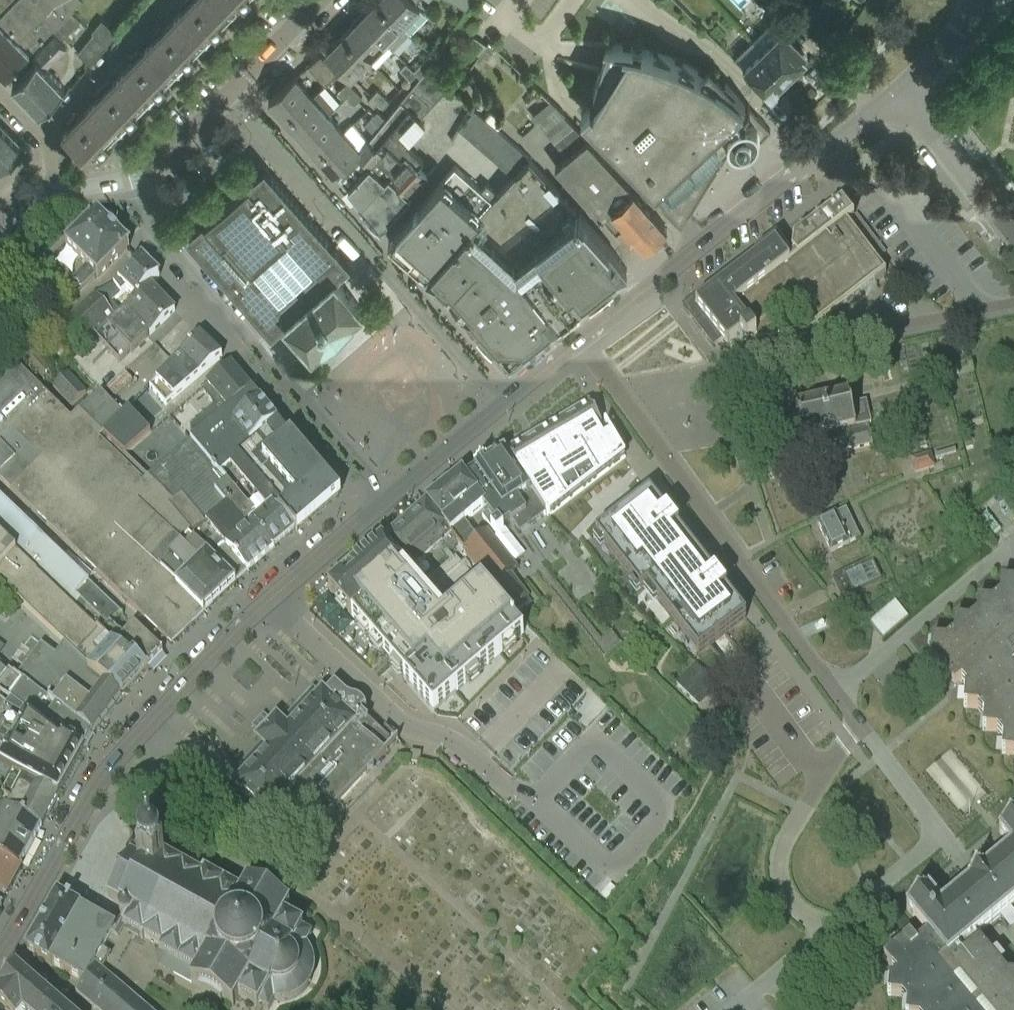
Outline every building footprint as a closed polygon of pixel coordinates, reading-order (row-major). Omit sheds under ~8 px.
[(7,76),(32,51),(29,49),(79,0),(0,0),(4,3),(0,7),(0,68),(7,76)] [(234,12),(222,0),(185,0),(181,4),(184,7),(178,14),(207,42),(225,24),(224,23),(234,12)] [(235,13),(247,0),(222,0),(234,12),(235,13)] [(412,30),(381,0),(376,0),(362,15),(388,40),(396,48),(411,32),(412,30)] [(412,30),(427,15),(420,7),(421,6),(416,1),(417,0),(381,0),(412,30)] [(469,8),(473,0),(453,0),(469,8)] [(65,18),(61,22),(70,31),(81,20),(72,11),(65,18)] [(196,53),(206,43),(207,42),(178,14),(164,28),(161,25),(153,33),(156,36),(149,44),(178,71),(178,72),(196,53)] [(362,15),(345,32),(371,58),(388,40),(362,15)] [(781,29),(762,48),(787,72),(788,73),(792,73),(798,67),(797,62),(798,62),(806,54),(781,29)] [(95,32),(78,52),(92,63),(108,43),(109,43),(95,32)] [(353,76),(371,58),(345,32),(327,51),(353,76)] [(28,68),(13,82),(40,110),(65,86),(46,66),(66,46),(55,35),(34,55),(37,58),(28,68)] [(489,42),(482,52),(489,56),(496,46),(489,42)] [(742,148),(746,148),(749,148),(752,146),(771,128),(726,81),(722,85),(714,78),(707,73),(694,64),(683,58),(678,56),(671,53),(664,50),(644,45),(632,43),(620,42),(607,42),(589,102),(580,111),(656,191),(670,206),(672,203),(683,214),(696,194),(689,187),(702,176),(705,179),(708,174),(708,175),(712,175),(712,174),(713,174),(714,174),(715,173),(716,172),(716,171),(717,171),(717,170),(718,169),(718,166),(717,166),(717,165),(717,164),(716,163),(716,162),(730,139),(732,142),(734,144),(737,146),(738,146),(739,147),(740,148),(742,148)] [(149,100),(150,101),(168,82),(167,82),(178,71),(149,44),(142,51),(139,48),(131,56),(134,59),(121,73),(149,100)] [(777,83),(787,72),(762,48),(744,66),(759,81),(771,94),(778,86),(778,83),(777,83)] [(427,66),(436,54),(431,50),(415,67),(418,70),(417,71),(421,76),(428,67),(427,66)] [(337,72),(334,69),(322,54),(309,65),(325,84),(337,72)] [(415,67),(414,68),(406,61),(400,68),(411,78),(417,71),(418,70),(415,67)] [(420,118),(449,86),(428,67),(421,76),(386,118),(380,125),(369,139),(383,152),(389,145),(400,156),(394,162),(397,165),(393,170),(374,190),(362,203),(361,204),(381,227),(411,194),(428,175),(418,166),(424,160),(406,143),(425,122),(420,118)] [(139,111),(149,100),(121,73),(114,80),(110,77),(96,92),(99,96),(92,103),(122,131),(140,112),(139,111)] [(286,118),(313,94),(297,76),(269,99),(286,118)] [(347,94),(354,87),(348,80),(337,91),(343,98),(347,95),(347,94)] [(355,102),(362,95),(354,87),(347,94),(347,95),(355,102)] [(385,107),(392,101),(378,87),(368,98),(374,105),(378,101),(385,107)] [(328,111),(336,105),(321,88),(313,94),(286,118),(301,136),(329,112),(328,111)] [(634,188),(588,137),(550,99),(532,114),(568,154),(556,165),(603,216),(612,208),(640,238),(645,243),(668,226),(634,187),(634,188)] [(71,125),(64,132),(92,160),(111,141),(122,131),(92,103),(79,117),(75,114),(68,122),(71,125)] [(476,109),(459,128),(514,175),(530,156),(476,109)] [(378,110),(365,122),(374,132),(380,125),(386,118),(378,110)] [(317,154),(345,130),(329,112),(301,136),(317,154)] [(0,121),(0,172),(26,147),(0,121)] [(361,148),(368,138),(354,122),(345,130),(317,154),(333,172),(361,148)] [(340,175),(362,203),(374,190),(393,170),(386,163),(383,152),(369,139),(357,154),(340,175)] [(611,246),(580,211),(554,183),(530,157),(498,191),(455,240),(448,249),(427,272),(449,292),(451,290),(453,293),(465,306),(463,307),(510,360),(562,319),(581,303),(582,304),(628,268),(619,256),(616,252),(611,246)] [(456,164),(402,224),(390,238),(389,239),(427,272),(448,249),(454,240),(498,191),(488,182),(482,188),(456,164)] [(349,264),(326,238),(265,168),(200,226),(190,215),(181,223),(190,234),(273,328),(287,316),(288,317),(287,318),(313,348),(322,340),(323,342),(354,315),(353,313),(362,305),(335,276),(349,264)] [(695,308),(722,344),(727,350),(740,339),(746,347),(755,340),(758,345),(779,341),(779,340),(779,339),(779,335),(781,330),(783,330),(783,329),(784,328),(785,328),(786,328),(790,328),(791,328),(792,328),(794,329),(796,332),(798,335),(798,338),(805,336),(838,311),(872,285),(886,275),(879,266),(875,261),(846,224),(853,218),(841,202),(825,214),(793,239),(791,252),(794,256),(786,262),(775,248),(740,274),(695,308)] [(631,247),(640,238),(612,208),(603,216),(617,232),(631,247)] [(68,292),(74,298),(95,277),(98,280),(128,248),(96,216),(65,247),(85,267),(71,281),(75,285),(68,292)] [(853,218),(846,224),(875,261),(885,254),(856,216),(853,218)] [(150,287),(159,278),(141,261),(118,284),(94,297),(57,331),(76,353),(83,346),(106,326),(108,328),(150,287)] [(150,337),(174,313),(150,287),(108,328),(106,326),(83,346),(96,360),(84,372),(104,392),(125,372),(105,352),(117,340),(131,354),(149,337),(150,337)] [(165,407),(222,358),(200,337),(149,388),(165,407)] [(70,422),(5,356),(0,363),(0,426),(205,615),(247,576),(149,480),(125,457),(102,437),(95,444),(72,420),(70,422)] [(43,381),(51,373),(36,356),(27,365),(43,381)] [(198,437),(251,391),(231,367),(206,386),(201,390),(215,406),(190,428),(198,437)] [(71,409),(86,395),(68,376),(53,389),(71,409)] [(244,450),(277,423),(251,391),(198,437),(190,444),(199,454),(227,429),(244,450)] [(102,437),(122,416),(100,393),(79,414),(72,420),(95,444),(102,437)] [(834,434),(840,454),(872,447),(867,426),(870,426),(865,404),(850,407),(847,396),(795,408),(803,441),(834,434)] [(588,405),(506,453),(516,470),(531,494),(546,518),(547,519),(559,510),(625,459),(605,426),(601,428),(588,405)] [(140,443),(150,434),(128,410),(122,416),(102,437),(125,457),(140,443)] [(239,460),(274,502),(279,507),(274,511),(295,535),(297,533),(296,532),(338,496),(314,468),(307,459),(277,423),(244,450),(247,453),(239,460)] [(205,615),(0,426),(0,483),(167,643),(200,613),(203,616),(205,615)] [(244,519),(274,553),(295,535),(274,511),(279,507),(274,502),(239,460),(247,453),(244,450),(227,429),(199,454),(232,492),(221,501),(240,523),(244,519)] [(232,492),(199,454),(190,444),(182,451),(169,462),(162,468),(149,480),(247,576),(274,553),(244,519),(240,523),(221,501),(232,492)] [(516,470),(513,472),(504,455),(474,471),(475,473),(511,525),(516,533),(519,536),(546,518),(537,504),(516,470)] [(914,474),(934,468),(930,456),(910,461),(914,474)] [(462,477),(426,506),(427,506),(458,546),(465,555),(475,568),(491,586),(494,590),(513,614),(529,600),(510,577),(516,572),(486,533),(477,541),(464,525),(483,510),(486,515),(482,519),(495,536),(511,525),(475,473),(465,480),(462,477)] [(629,511),(595,536),(596,537),(596,538),(603,547),(632,584),(632,585),(639,593),(640,594),(640,595),(643,593),(646,590),(656,603),(698,657),(709,648),(711,647),(725,636),(726,635),(745,620),(726,594),(714,578),(713,579),(678,532),(666,516),(665,516),(649,495),(629,511)] [(42,540),(0,500),(0,538),(22,559),(42,540)] [(427,506),(382,546),(383,547),(409,576),(431,556),(438,565),(458,546),(427,506)] [(830,554),(848,545),(860,540),(846,510),(834,516),(816,525),(830,554)] [(45,581),(65,562),(42,540),(22,559),(28,565),(38,574),(45,581)] [(383,547),(330,594),(436,713),(525,634),(456,557),(420,589),(409,576),(383,547)] [(68,603),(88,584),(65,562),(45,581),(68,603)] [(63,645),(64,644),(74,653),(74,654),(91,672),(121,699),(147,670),(133,657),(129,661),(68,603),(45,581),(38,574),(28,565),(16,577),(0,563),(0,585),(63,645)] [(881,581),(872,563),(833,581),(843,599),(881,581)] [(110,625),(120,614),(88,584),(68,603),(129,661),(133,657),(147,670),(162,655),(133,627),(124,638),(110,625)] [(1010,672),(1013,668),(1013,586),(1000,585),(999,599),(997,600),(1003,606),(996,611),(991,605),(977,604),(976,618),(974,619),(979,626),(973,631),(968,625),(954,623),(953,637),(945,644),(931,642),(930,656),(928,658),(942,674),(948,669),(966,690),(963,693),(964,695),(963,709),(977,710),(983,705),(988,711),(982,716),(983,718),(982,732),(996,733),(1002,728),(1007,734),(1001,739),(1002,741),(1001,755),(1013,756),(1013,676),(1010,672)] [(878,617),(869,624),(882,639),(891,632),(908,618),(895,602),(878,617)] [(74,654),(74,653),(64,644),(63,645),(55,656),(40,646),(16,678),(28,688),(92,737),(121,699),(91,672),(74,654)] [(676,688),(684,695),(699,709),(718,689),(704,675),(696,667),(676,688)] [(16,678),(7,672),(5,674),(0,670),(0,693),(10,701),(84,750),(92,737),(28,688),(16,678)] [(234,789),(243,797),(265,817),(261,819),(272,838),(274,837),(272,834),(278,829),(300,850),(333,815),(332,814),(331,813),(387,753),(386,752),(385,754),(382,750),(390,742),(360,715),(364,711),(362,710),(361,711),(334,686),(324,697),(322,695),(318,699),(312,693),(281,726),(276,721),(257,742),(262,746),(231,779),(238,785),(234,789)] [(6,706),(0,703),(0,767),(13,774),(13,775),(58,798),(84,750),(10,701),(6,706)] [(241,727),(255,740),(277,717),(263,704),(241,727)] [(419,765),(421,755),(410,753),(409,763),(419,765)] [(41,830),(58,798),(13,775),(1,796),(11,801),(6,812),(14,815),(31,824),(36,827),(41,830)] [(20,871),(41,830),(36,827),(31,824),(14,815),(6,812),(1,822),(0,822),(0,859),(20,871)] [(1006,976),(1000,981),(995,975),(1001,970),(990,957),(989,955),(985,958),(976,948),(980,945),(974,938),(999,917),(1007,927),(1013,921),(1013,914),(1010,909),(1013,905),(1013,821),(998,834),(1011,849),(983,873),(982,872),(979,875),(981,877),(973,883),(971,881),(968,883),(969,884),(940,908),(928,893),(906,910),(927,936),(923,940),(922,941),(916,946),(909,938),(902,944),(888,955),(883,960),(896,976),(888,983),(887,997),(901,998),(906,1005),(906,1009),(965,1009),(921,957),(931,949),(981,1009),(1013,1009),(1013,977),(1006,976)] [(262,888),(260,892),(247,885),(242,895),(204,873),(201,878),(184,868),(185,866),(168,856),(167,858),(163,856),(165,853),(163,846),(156,842),(150,844),(148,848),(147,847),(146,848),(137,843),(130,845),(126,851),(128,858),(130,859),(108,898),(122,906),(118,912),(120,917),(114,928),(112,932),(118,936),(124,925),(128,927),(126,930),(138,937),(140,934),(142,935),(140,938),(143,940),(144,937),(162,946),(157,954),(160,966),(202,989),(200,991),(221,1003),(223,1000),(236,1008),(242,997),(258,1006),(259,1005),(268,1009),(273,1001),(280,1002),(286,1001),(291,999),(296,996),(301,993),(305,988),(308,984),(310,978),(312,972),(312,967),(312,961),(310,955),(308,950),(304,945),(310,935),(301,929),(302,928),(282,917),(288,907),(275,900),(277,896),(262,888)] [(0,909),(5,900),(6,900),(21,872),(20,871),(0,859),(0,909)] [(613,894),(615,891),(610,887),(601,897),(606,901),(613,894)] [(91,988),(101,970),(109,956),(101,951),(102,949),(112,932),(114,928),(98,919),(97,920),(58,898),(57,898),(26,952),(82,984),(91,988)] [(16,968),(0,987),(0,1008),(2,1009),(63,1009),(16,968)] [(92,1009),(147,1009),(101,970),(91,988),(82,984),(75,996),(92,1009)]
